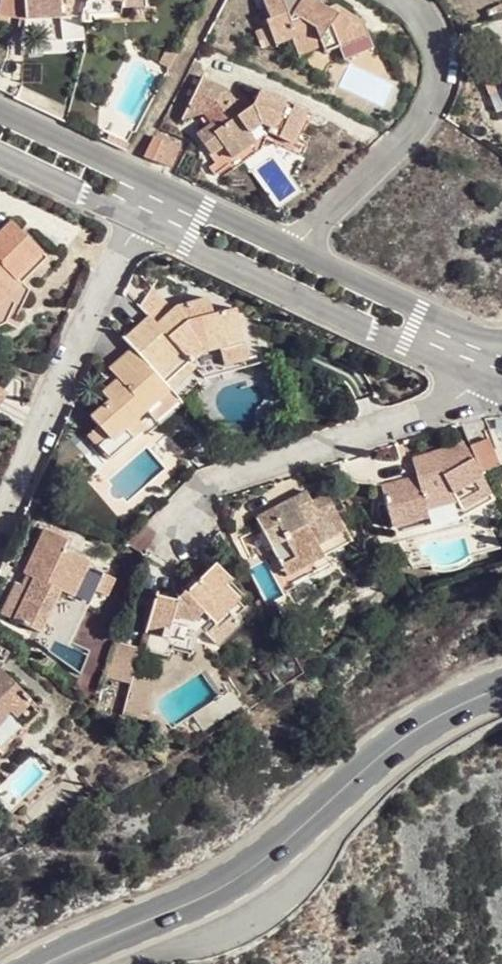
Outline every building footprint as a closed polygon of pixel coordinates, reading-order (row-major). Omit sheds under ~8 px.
[(0,2),(0,16),(26,19),(135,15),(135,9),(144,9),(144,0),(0,0),(0,2)] [(322,0),(262,0),(270,20),(265,22),(273,45),(291,38),(295,50),(319,41),(321,48),(336,42),(343,60),(372,50),(362,24),(334,6),(332,7),(328,9),(320,4),(322,0)] [(332,7),(322,0),(320,4),(328,9),(332,7)] [(494,14),(501,11),(501,5),(492,9),(494,14)] [(297,57),(321,48),(319,41),(295,50),(297,57)] [(501,91),(501,76),(482,82),(487,95),(501,91)] [(216,163),(222,171),(234,163),(237,167),(260,150),(248,133),(260,125),(272,131),(270,134),(291,143),(305,113),(259,91),(253,105),(250,106),(244,111),(236,101),(233,104),(223,92),(225,89),(204,77),(185,111),(204,115),(211,113),(217,120),(211,125),(196,135),(216,163)] [(242,97),(236,101),(244,111),(250,106),(242,97)] [(183,122),(204,115),(185,111),(180,121),(183,122)] [(204,115),(211,125),(217,120),(211,113),(204,115)] [(179,148),(154,138),(146,158),(149,159),(170,168),(179,148)] [(215,176),(222,171),(216,163),(209,167),(215,176)] [(42,252),(10,221),(0,231),(0,294),(42,252)] [(42,252),(0,294),(0,307),(21,286),(19,285),(47,257),(42,252)] [(148,317),(124,339),(133,349),(169,388),(171,390),(195,368),(199,373),(248,358),(240,328),(235,310),(212,316),(207,298),(176,307),(170,313),(151,289),(145,298),(140,308),(148,317)] [(252,324),(240,328),(248,358),(199,373),(204,379),(262,363),(252,324)] [(169,388),(133,349),(109,371),(118,381),(102,396),(108,403),(91,419),(98,427),(111,441),(100,451),(109,461),(144,428),(136,419),(144,411),(169,388)] [(2,388),(0,390),(0,405),(8,391),(2,388)] [(171,390),(169,388),(144,411),(153,422),(179,398),(171,390)] [(87,437),(100,451),(111,441),(98,427),(87,437)] [(488,439),(470,446),(480,473),(498,466),(488,439)] [(460,510),(490,493),(463,443),(433,452),(438,471),(416,477),(381,487),(393,529),(428,520),(425,511),(456,503),(460,510)] [(411,458),(416,477),(438,471),(433,452),(411,458)] [(318,544),(345,531),(327,495),(312,503),(306,492),(256,518),(281,567),(319,547),(318,544)] [(460,519),(493,500),(490,493),(460,510),(456,503),(425,511),(428,520),(430,528),(460,519)] [(45,528),(24,572),(34,577),(29,588),(14,620),(40,633),(60,590),(76,598),(87,603),(93,590),(102,571),(89,565),(91,561),(63,548),(67,538),(45,528)] [(350,541),(345,531),(318,544),(319,547),(281,567),(285,575),(350,541)] [(176,602),(156,596),(145,633),(149,634),(145,650),(164,656),(166,656),(168,655),(169,654),(171,651),(171,649),(191,655),(196,637),(211,622),(215,625),(240,600),(225,585),(230,579),(215,564),(176,602)] [(116,578),(102,571),(93,590),(107,597),(116,578)] [(34,577),(24,572),(18,583),(29,588),(34,577)] [(56,640),(76,598),(60,590),(40,633),(56,640)] [(0,669),(0,756),(1,756),(44,715),(0,669)] [(158,678),(135,672),(122,715),(145,722),(158,678)] [(95,712),(113,726),(118,721),(97,705),(95,712)]
